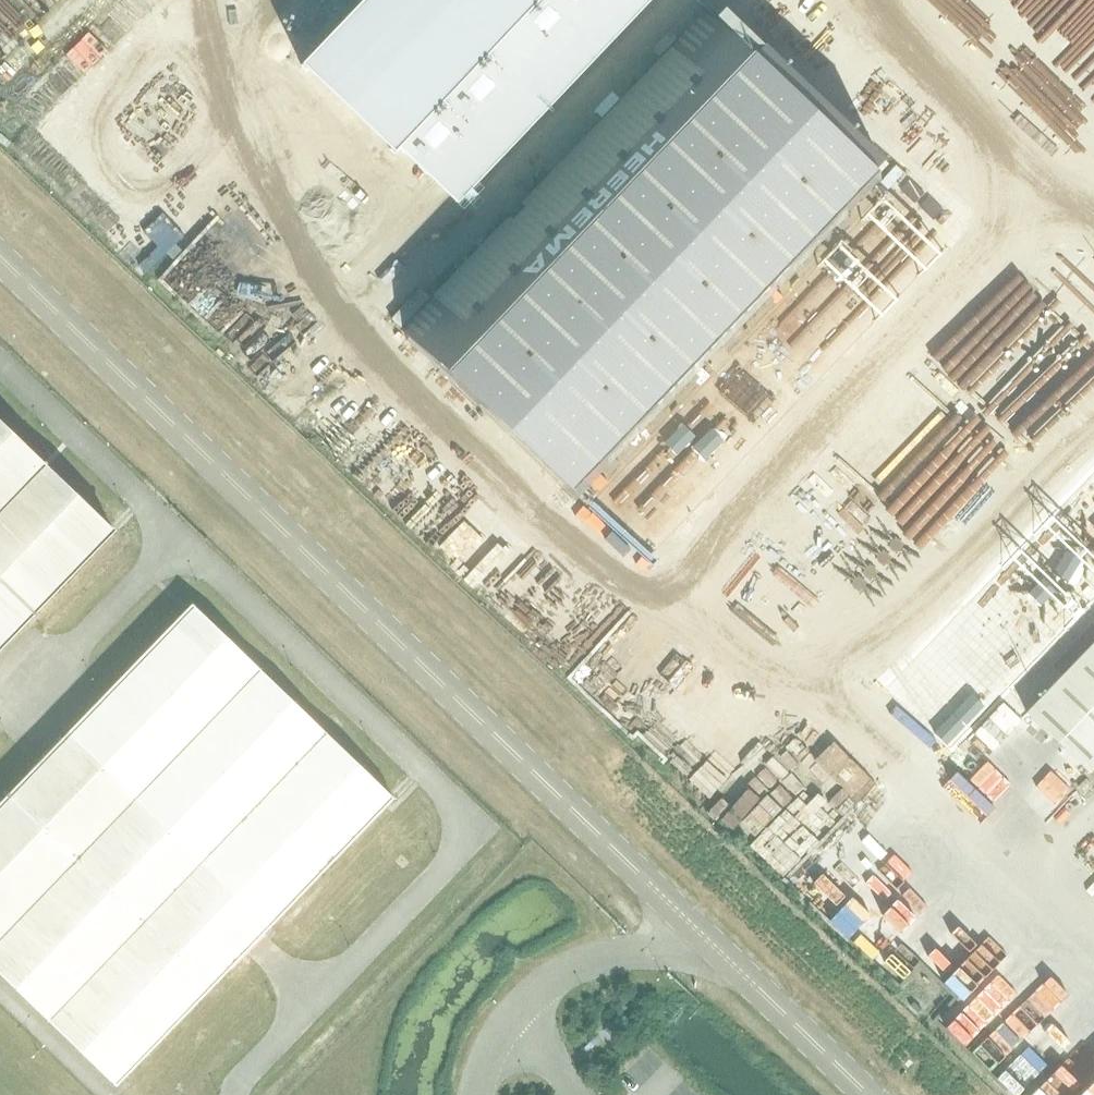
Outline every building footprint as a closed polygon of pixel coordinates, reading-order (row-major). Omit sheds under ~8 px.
[(300,66),(391,153),(396,148),(455,204),(649,0),(363,0),(300,66)] [(803,5),(796,0),(776,0),(795,15),(803,5)] [(704,11),(401,328),(576,497),(880,180),(870,171),(880,161),(880,162),(881,161),(879,159),(878,161),(839,123),(836,127),(797,88),(794,91),(754,53),(751,57),(704,11)] [(80,60),(111,28),(95,13),(64,45),(80,60)] [(357,209),(377,191),(363,176),(343,194),(357,209)] [(932,256),(951,235),(893,183),(864,215),(896,244),(883,258),(880,256),(875,262),(896,281),(925,249),(932,256)] [(143,263),(180,226),(149,195),(112,232),(143,263)] [(834,277),(805,309),(838,340),(877,298),(857,280),(880,256),(850,228),(818,262),(834,277)] [(190,231),(157,267),(220,326),(254,291),(190,231)] [(1027,269),(1044,285),(1069,259),(1052,243),(1027,269)] [(1059,303),(1073,296),(1062,276),(1049,283),(1059,303)] [(271,347),(293,325),(259,292),(237,314),(271,347)] [(763,329),(724,370),(755,400),(794,359),(763,329)] [(687,393),(667,415),(686,433),(706,411),(687,393)] [(30,614),(112,528),(0,420),(0,645),(30,614)] [(720,425),(714,431),(730,448),(736,442),(720,425)] [(425,438),(419,445),(436,459),(442,452),(425,438)] [(357,454),(371,472),(390,457),(375,440),(357,454)] [(778,475),(764,490),(777,502),(791,486),(778,475)] [(652,525),(681,495),(667,482),(638,512),(652,525)] [(774,570),(785,580),(796,567),(785,558),(774,570)] [(393,798),(192,603),(104,694),(36,764),(0,802),(0,974),(116,1085),(245,952),(255,941),(268,927),(393,798)] [(1026,711),(1089,772),(1093,766),(1093,641),(1026,711)] [(782,712),(713,798),(750,828),(819,741),(782,712)] [(987,744),(968,765),(986,781),(1005,760),(987,744)] [(902,838),(919,818),(880,785),(863,805),(902,838)] [(767,844),(803,806),(789,793),(753,831),(767,844)] [(854,903),(885,871),(836,824),(804,856),(854,903)] [(904,916),(876,946),(897,965),(925,935),(904,916)] [(963,934),(940,962),(962,980),(985,952),(963,934)] [(1025,1001),(1001,990),(998,996),(966,980),(947,1021),(969,1031),(963,1043),(1005,1063),(1014,1044),(1006,1040),(1025,1001)] [(1064,1094),(1093,1094),(1093,1041),(1053,1085),(1064,1094)] [(1009,1061),(1017,1071),(1036,1057),(1027,1046),(1009,1061)] [(1041,1071),(1030,1063),(1014,1086),(1024,1093),(1041,1071)]
